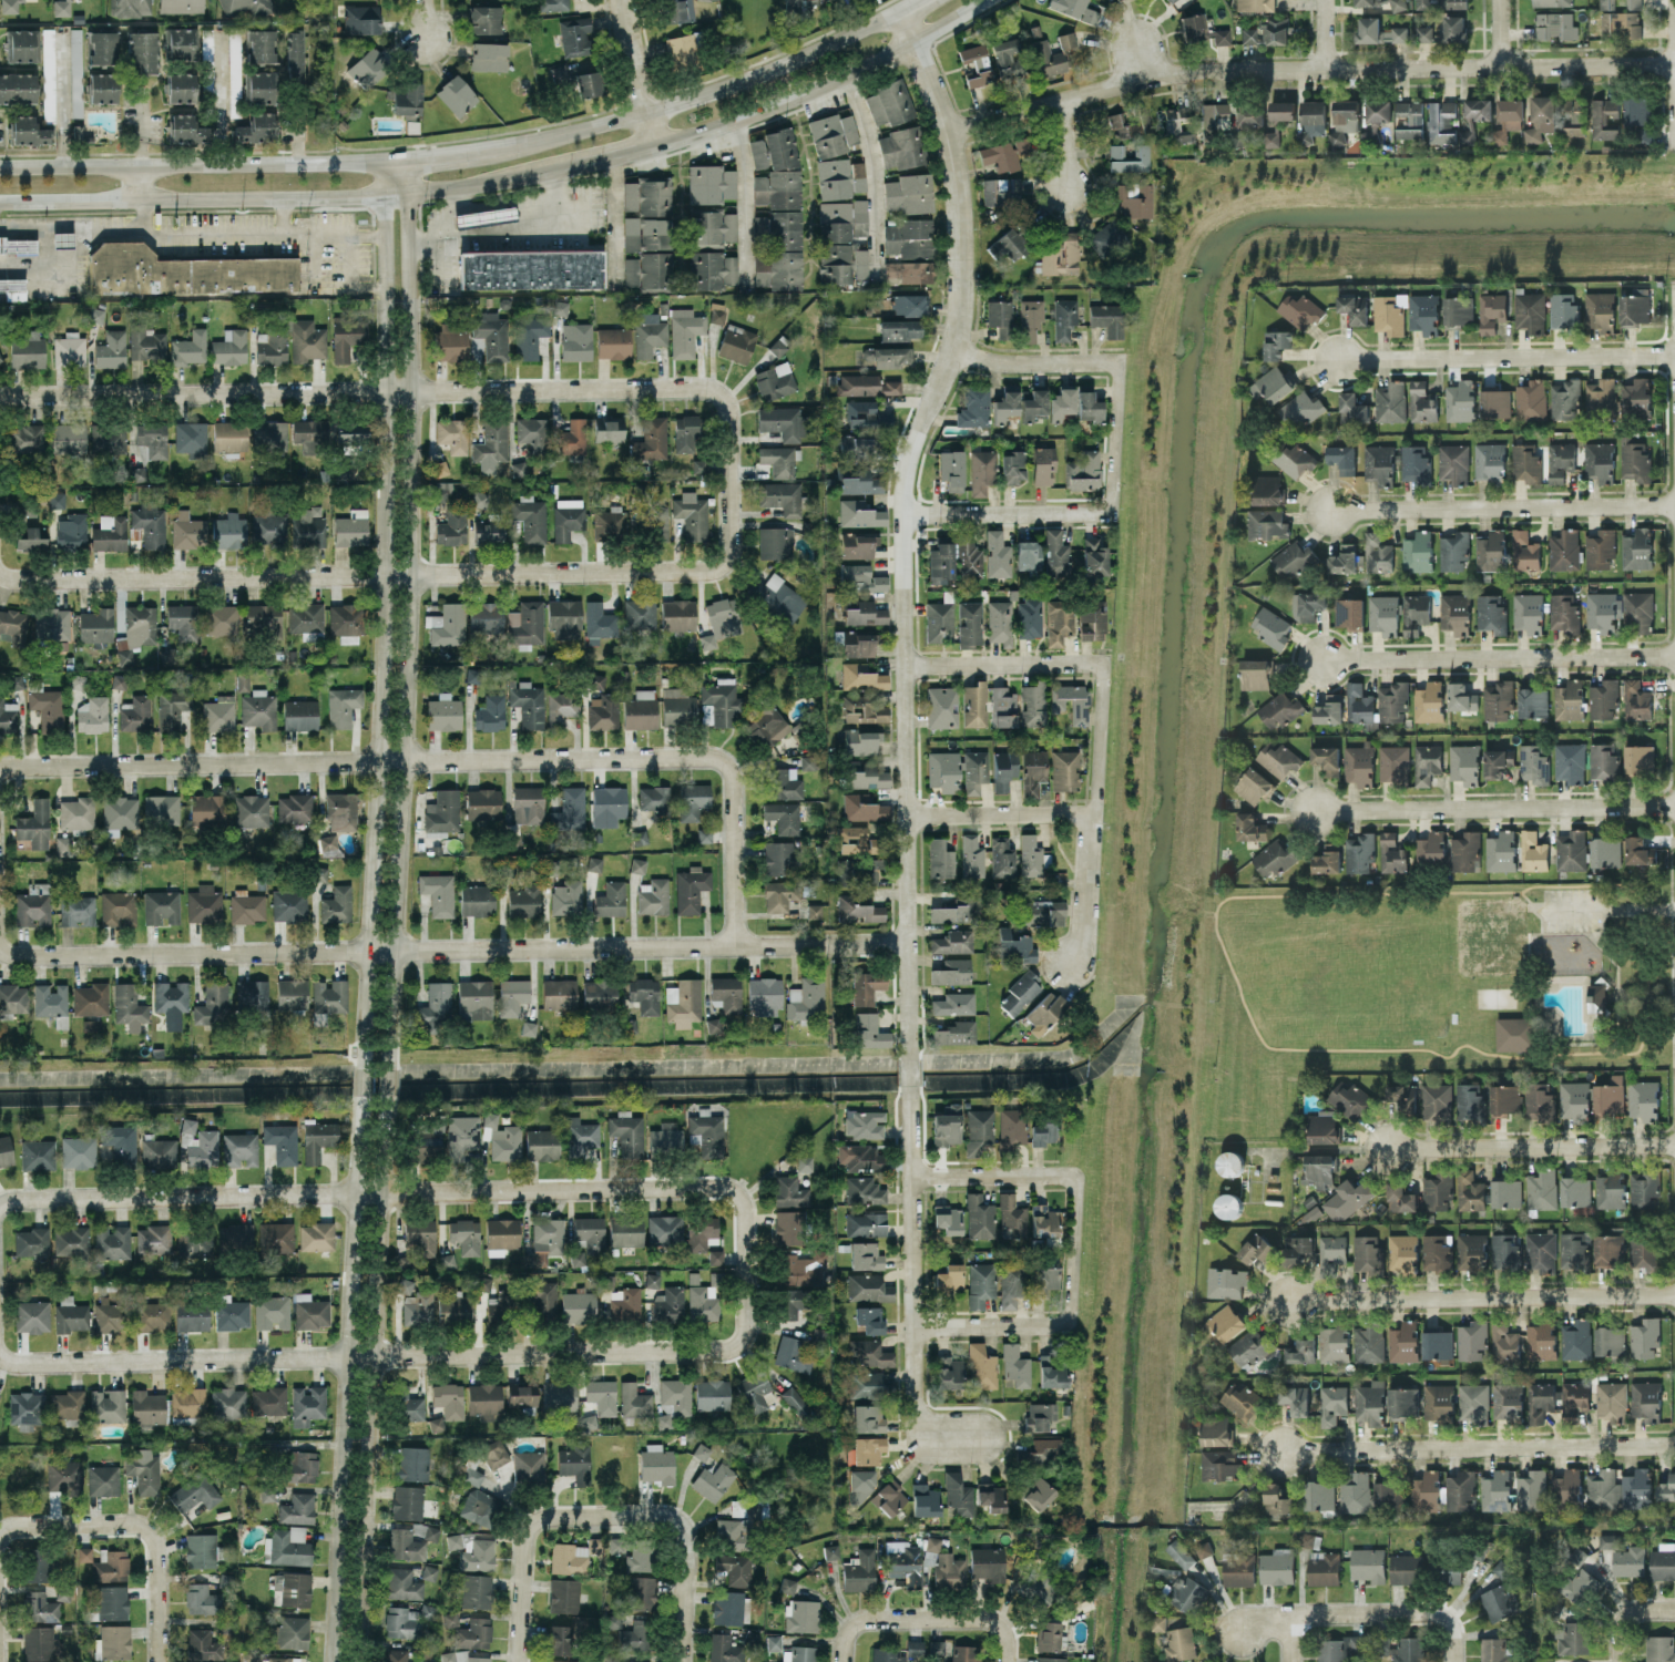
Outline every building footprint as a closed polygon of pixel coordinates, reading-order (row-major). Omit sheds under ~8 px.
[(17,13),(18,0),(1,0),(1,13),(17,13)] [(54,15),(70,15),(70,0),(54,0),(54,15)] [(110,16),(150,16),(150,0),(110,0),(110,16)] [(204,12),(203,0),(159,0),(159,13),(204,12)] [(248,7),(252,17),(273,10),(269,0),(219,0),(224,15),(248,7)] [(569,9),(569,0),(539,0),(540,10),(569,9)] [(693,0),(664,0),(665,22),(694,21),(693,0)] [(786,8),(799,9),(800,0),(786,0),(786,8)] [(1047,7),(1096,25),(1100,12),(1085,6),(1088,0),(1049,0),(1047,7)] [(1236,11),(1274,10),(1273,0),(1236,0),(1236,11)] [(1407,8),(1405,0),(1390,0),(1392,11),(1407,8)] [(1600,8),(1615,8),(1615,0),(1599,0),(1600,8)] [(1626,8),(1642,8),(1642,0),(1626,0),(1626,8)] [(344,34),(380,33),(379,5),(344,6),(344,34)] [(470,6),(471,33),(501,32),(501,5),(470,6)] [(1640,37),(1639,10),(1601,11),(1602,38),(1615,37),(1615,27),(1627,27),(1627,37),(1640,37)] [(1572,11),(1536,12),(1536,38),(1578,37),(1577,25),(1572,25),(1572,11)] [(1183,41),(1213,37),(1215,45),(1230,43),(1228,28),(1207,31),(1205,13),(1180,16),(1183,41)] [(1289,42),(1288,15),(1257,15),(1258,27),(1241,28),(1241,43),(1289,42)] [(1381,16),(1358,16),(1358,41),(1408,41),(1408,26),(1391,26),(1391,34),(1381,34),(1381,16)] [(589,54),(588,33),(591,32),(590,17),(559,20),(562,56),(589,54)] [(164,28),(165,60),(197,59),(196,27),(164,28)] [(54,28),(42,28),(43,122),(55,122),(54,28)] [(81,28),(70,28),(72,117),(83,117),(81,28)] [(38,29),(6,30),(6,62),(38,61),(38,29)] [(213,29),(202,29),(202,64),(213,64),(213,29)] [(245,30),(246,62),(276,61),(275,29),(245,30)] [(286,80),(303,80),(302,30),(286,30),(286,80)] [(88,64),(118,63),(117,31),(87,32),(88,64)] [(157,73),(156,31),(128,32),(129,74),(157,73)] [(1061,48),(1077,44),(1074,31),(1057,35),(1061,48)] [(701,65),(695,32),(666,38),(671,70),(701,65)] [(994,41),(998,77),(1024,74),(1020,38),(994,41)] [(1039,76),(1067,71),(1063,50),(1050,53),(1047,38),(1032,41),(1039,76)] [(507,71),(508,43),(472,42),(471,70),(507,71)] [(959,49),(967,88),(993,82),(985,43),(959,49)] [(351,86),(357,80),(365,89),(390,66),(372,46),(340,75),(351,86)] [(273,103),(273,71),(243,72),(244,104),(273,103)] [(575,74),(578,97),(601,95),(599,71),(575,74)] [(167,103),(198,102),(197,72),(166,73),(167,103)] [(36,73),(0,73),(0,102),(35,103),(36,73)] [(117,102),(117,73),(88,73),(88,103),(117,102)] [(457,118),(478,100),(456,73),(434,91),(457,118)] [(916,115),(902,77),(873,87),(875,93),(865,96),(874,124),(887,120),(888,125),(916,115)] [(386,99),(393,99),(393,113),(420,114),(421,83),(402,82),(402,89),(387,88),(386,99)] [(1555,95),(1532,94),(1531,127),(1524,127),(1524,142),(1541,142),(1541,131),(1554,131),(1555,95)] [(1623,123),(1649,123),(1650,96),(1624,96),(1623,123)] [(1619,115),(1618,97),(1592,98),(1593,138),(1618,138),(1617,123),(1607,123),(1607,115),(1619,115)] [(1492,119),(1491,98),(1465,98),(1466,129),(1458,129),(1458,147),(1475,147),(1475,119),(1492,119)] [(1522,129),(1523,99),(1497,98),(1497,124),(1493,124),(1492,143),(1506,143),(1507,128),(1522,129)] [(1325,99),(1301,100),(1302,130),(1296,130),(1297,145),(1313,144),(1312,134),(1326,134),(1325,99)] [(1334,100),(1335,131),(1329,131),(1330,144),(1346,143),(1345,131),(1360,130),(1359,99),(1334,100)] [(1391,99),(1366,100),(1367,121),(1392,121),(1391,99)] [(1584,135),(1585,99),(1573,99),(1560,99),(1559,135),(1584,135)] [(1270,119),(1294,119),(1295,100),(1270,100),(1270,119)] [(1422,100),(1395,101),(1396,115),(1408,115),(1408,124),(1395,125),(1396,138),(1423,137),(1422,100)] [(1430,142),(1456,142),(1455,100),(1428,101),(1430,142)] [(1228,116),(1228,103),(1201,104),(1202,131),(1215,131),(1214,117),(1228,116)] [(1237,125),(1263,125),(1264,103),(1238,103),(1237,125)] [(1194,129),(1180,130),(1180,120),(1190,120),(1189,108),(1164,109),(1166,144),(1195,142),(1194,129)] [(1114,139),(1142,134),(1140,119),(1129,120),(1128,110),(1109,114),(1114,139)] [(234,141),(274,141),(274,112),(250,112),(250,125),(234,125),(234,141)] [(209,143),(209,126),(194,127),(193,113),(168,114),(168,144),(209,143)] [(849,151),(847,145),(860,142),(852,113),(838,117),(837,113),(808,120),(818,159),(849,151)] [(51,143),(51,128),(36,128),(36,115),(10,115),(11,144),(51,143)] [(876,135),(884,171),(927,161),(918,125),(876,135)] [(1638,126),(1638,142),(1649,142),(1650,127),(1638,126)] [(799,165),(793,127),(764,131),(770,169),(799,165)] [(1253,145),(1254,131),(1233,130),(1232,145),(1253,145)] [(1263,147),(1280,146),(1279,130),(1262,131),(1263,147)] [(994,162),(997,172),(1020,167),(1017,155),(1032,152),(1028,136),(977,147),(981,164),(994,162)] [(749,141),(754,169),(768,166),(763,138),(749,141)] [(1109,144),(1109,171),(1149,171),(1148,143),(1134,144),(1134,159),(1124,159),(1124,144),(1109,144)] [(821,199),(853,196),(852,191),(866,190),(864,162),(860,162),(861,173),(851,174),(850,157),(817,160),(821,199)] [(736,169),(723,169),(723,164),(688,165),(689,204),(723,203),(723,198),(736,198),(736,169)] [(769,209),(801,208),(800,171),(752,172),(753,204),(769,203),(769,209)] [(885,210),(900,209),(900,213),(933,212),(931,173),(897,174),(897,180),(883,181),(885,210)] [(624,210),(638,210),(638,215),(671,215),(671,176),(636,176),(636,182),(623,182),(624,210)] [(1001,178),(983,179),(984,207),(1021,205),(1020,177),(1001,178)] [(1152,183),(1110,184),(1110,199),(1120,199),(1120,217),(1152,217),(1152,183)] [(820,201),(820,241),(852,242),(853,221),(867,221),(867,201),(820,201)] [(455,224),(515,219),(514,208),(454,214),(455,224)] [(737,240),(736,212),(723,213),(723,210),(691,210),(691,247),(723,246),(723,240),(737,240)] [(801,210),(769,210),(769,216),(753,216),(753,237),(769,236),(770,249),(802,248),(801,210)] [(624,249),(673,249),(672,217),(623,218),(624,249)] [(932,218),(898,219),(899,224),(884,224),(884,253),(898,253),(899,258),(933,258),(932,218)] [(1096,258),(1127,252),(1121,223),(1090,229),(1096,258)] [(1040,274),(1077,275),(1078,231),(1062,231),(1061,245),(1041,245),(1040,274)] [(53,248),(72,248),(73,233),(53,232),(53,248)] [(37,252),(37,237),(0,238),(0,253),(37,252)] [(298,257),(156,259),(155,249),(144,249),(144,242),(90,242),(91,292),(298,290),(298,257)] [(819,283),(852,284),(853,244),(821,243),(819,283)] [(603,249),(460,251),(461,289),(604,287),(603,249)] [(867,249),(853,249),(854,278),(868,278),(867,249)] [(724,251),(690,252),(690,290),(722,289),(721,284),(737,284),(737,256),(724,256),(724,251)] [(625,286),(640,286),(640,290),(673,290),(673,252),(638,252),(638,258),(625,258),(625,286)] [(802,252),(754,253),(755,285),(770,285),(770,289),(802,289),(802,252)] [(885,262),(886,282),(934,281),(934,261),(885,262)] [(0,278),(0,291),(5,291),(6,300),(25,300),(25,278),(0,278)] [(1649,323),(1650,287),(1620,286),(1619,323),(1649,323)] [(1529,333),(1544,334),(1545,292),(1515,291),(1514,326),(1529,327),(1529,333)] [(1584,292),(1585,326),(1598,326),(1598,332),(1612,332),(1612,318),(1615,317),(1614,291),(1584,292)] [(1276,308),(1303,330),(1312,319),(1316,323),(1326,311),(1303,292),(1298,298),(1290,292),(1276,308)] [(1480,333),(1495,333),(1495,320),(1506,320),(1506,292),(1479,293),(1480,333)] [(1577,292),(1550,292),(1550,328),(1578,328),(1577,292)] [(1409,329),(1422,329),(1422,334),(1438,335),(1439,293),(1409,293),(1409,329)] [(926,316),(926,295),(892,294),(892,315),(926,316)] [(1367,324),(1367,294),(1338,295),(1338,311),(1350,311),(1350,324),(1367,324)] [(1406,334),(1405,294),(1374,294),(1374,329),(1387,329),(1387,335),(1406,334)] [(1472,295),(1444,296),(1445,325),(1473,325),(1472,295)] [(1034,343),(1034,328),(1042,328),(1043,300),(1020,299),(1019,343),(1034,343)] [(1077,324),(1077,299),(1055,299),(1054,341),(1069,341),(1070,324),(1077,324)] [(567,316),(569,301),(554,300),(553,314),(567,316)] [(1012,300),(987,301),(987,325),(997,325),(997,339),(1013,338),(1012,300)] [(709,321),(723,324),(726,305),(712,302),(709,321)] [(1105,338),(1123,339),(1124,305),(1089,304),(1089,326),(1105,326),(1105,338)] [(693,308),(671,308),(671,358),(694,358),(694,334),(707,334),(707,315),(693,315),(693,308)] [(508,360),(507,317),(497,318),(497,311),(481,312),(481,319),(472,319),(472,337),(484,336),(484,361),(508,360)] [(667,345),(667,321),(658,322),(658,312),(635,313),(636,359),(652,358),(652,346),(667,345)] [(349,315),(332,316),(333,364),(350,363),(349,342),(365,342),(365,320),(349,321),(349,315)] [(515,360),(538,359),(537,336),(549,335),(549,316),(514,317),(515,360)] [(326,327),(313,327),(313,319),(291,319),(292,363),(307,362),(307,357),(326,357),(326,327)] [(921,320),(880,320),(880,342),(910,341),(910,337),(921,337),(921,320)] [(435,360),(467,360),(468,322),(436,321),(435,360)] [(757,333),(727,322),(717,354),(746,364),(757,333)] [(562,360),(592,360),(591,323),(561,323),(562,360)] [(166,333),(145,333),(145,324),(129,324),(130,360),(166,359),(166,333)] [(207,363),(206,327),(191,327),(191,339),(170,340),(171,363),(207,363)] [(246,328),(224,328),(224,340),(211,340),(211,364),(247,363),(246,328)] [(598,328),(597,358),(630,358),(631,328),(598,328)] [(125,329),(105,329),(105,343),(94,344),(95,367),(126,366),(125,329)] [(1282,359),(1282,347),(1294,347),(1294,330),(1264,330),(1265,359),(1282,359)] [(287,363),(286,331),(256,332),(257,364),(287,363)] [(85,365),(85,333),(66,333),(67,337),(54,337),(54,366),(85,365)] [(787,347),(778,338),(769,348),(778,357),(787,347)] [(912,347),(862,348),(862,364),(874,364),(875,367),(913,366),(912,347)] [(798,389),(787,360),(753,373),(764,402),(798,389)] [(1272,404),(1296,385),(1278,362),(1248,385),(1257,397),(1264,392),(1272,404)] [(878,374),(838,374),(838,395),(901,394),(900,381),(878,381),(878,374)] [(1586,382),(1586,411),(1615,410),(1615,376),(1598,376),(1598,382),(1586,382)] [(1621,383),(1621,415),(1650,415),(1650,376),(1634,376),(1634,383),(1621,383)] [(1515,384),(1516,418),(1546,418),(1545,377),(1529,377),(1529,384),(1515,384)] [(1550,383),(1551,418),(1579,418),(1578,377),(1564,378),(1564,383),(1550,383)] [(1446,420),(1475,419),(1474,378),(1458,378),(1458,385),(1445,385),(1446,420)] [(1405,420),(1405,379),(1388,379),(1388,385),(1375,385),(1376,421),(1405,420)] [(1410,420),(1438,420),(1438,397),(1426,397),(1426,379),(1410,379),(1410,420)] [(956,409),(956,426),(990,425),(988,387),(963,388),(964,409),(956,409)] [(1061,413),(1075,412),(1074,387),(1058,388),(1058,396),(1049,396),(1049,422),(1061,422),(1061,413)] [(1032,414),(1047,413),(1046,388),(1031,388),(1031,398),(1021,398),(1022,422),(1032,422),(1032,414)] [(1326,407),(1318,396),(1312,400),(1305,388),(1276,408),(1292,431),(1326,407)] [(1509,389),(1480,389),(1480,416),(1510,416),(1509,389)] [(1018,390),(1001,391),(1001,399),(993,399),(994,424),(1004,424),(1004,416),(1019,416),(1018,390)] [(1102,400),(1093,400),(1092,390),(1077,391),(1078,418),(1092,418),(1092,424),(1103,424),(1102,400)] [(1370,420),(1370,403),(1357,403),(1356,390),(1340,390),(1340,421),(1370,420)] [(892,412),(876,412),(876,400),(847,401),(847,426),(893,426),(892,412)] [(758,431),(781,430),(782,442),(800,442),(800,434),(805,434),(804,416),(800,416),(800,406),(757,407),(758,431)] [(675,415),(675,452),(698,451),(697,415),(675,415)] [(594,441),(624,441),(624,416),(594,417),(594,441)] [(667,416),(645,416),(644,441),(632,440),(632,458),(666,459),(667,416)] [(516,442),(529,442),(529,454),(548,454),(547,417),(516,418),(516,442)] [(554,454),(586,453),(585,417),(569,418),(569,431),(554,431),(554,454)] [(292,420),(293,441),(302,441),(302,453),(315,453),(315,444),(328,443),(327,419),(292,420)] [(468,454),(468,419),(436,419),(436,443),(449,443),(449,455),(468,454)] [(483,442),(472,442),(471,461),(480,461),(480,474),(496,474),(496,461),(507,461),(508,420),(483,420),(483,442)] [(167,459),(167,421),(135,422),(136,444),(147,444),(147,459),(167,459)] [(188,451),(188,459),(207,458),(206,421),(174,422),(175,452),(188,451)] [(247,454),(246,421),(213,421),(214,450),(225,450),(225,455),(247,454)] [(286,421),(256,422),(257,449),(287,449),(286,421)] [(339,444),(343,444),(343,453),(362,452),(362,441),(369,440),(368,421),(338,422),(339,444)] [(86,453),(85,422),(52,424),(53,454),(86,453)] [(127,425),(91,424),(90,452),(126,453),(127,425)] [(42,425),(10,426),(11,453),(42,452),(42,425)] [(878,437),(841,436),(840,457),(877,459),(878,437)] [(1297,441),(1291,446),(1283,439),(1268,455),(1297,481),(1317,459),(1297,441)] [(1614,442),(1585,441),(1584,473),(1598,473),(1598,483),(1613,483),(1614,442)] [(1621,477),(1635,477),(1635,481),(1650,482),(1650,453),(1645,452),(1645,441),(1621,441),(1621,477)] [(1475,442),(1474,480),(1503,481),(1504,443),(1475,442)] [(1548,483),(1564,483),(1564,471),(1575,470),(1575,442),(1547,442),(1548,483)] [(1438,478),(1451,478),(1451,485),(1468,485),(1468,444),(1439,443),(1438,478)] [(1540,453),(1535,453),(1534,443),(1511,443),(1512,476),(1527,476),(1528,483),(1541,483),(1540,453)] [(1338,474),(1355,474),(1354,444),(1326,445),(1326,463),(1338,462),(1338,474)] [(1393,444),(1364,444),(1364,477),(1377,477),(1377,486),(1393,486),(1393,444)] [(1424,444),(1401,445),(1401,479),(1413,479),(1413,484),(1431,484),(1430,455),(1425,455),(1424,444)] [(1032,447),(1033,484),(1054,484),(1053,446),(1032,447)] [(772,478),(796,478),(796,447),(758,447),(758,463),(771,463),(772,478)] [(1025,483),(1024,449),(1001,450),(1002,483),(1025,483)] [(1065,461),(1065,490),(1100,489),(1099,449),(1082,449),(1082,461),(1065,461)] [(963,491),(963,450),(940,451),(940,478),(947,478),(947,492),(963,491)] [(986,497),(986,484),(995,484),(995,451),(972,450),(971,496),(986,497)] [(693,473),(707,473),(707,460),(693,459),(693,473)] [(433,463),(435,477),(449,474),(446,460),(433,463)] [(131,467),(132,481),(146,481),(145,467),(131,467)] [(884,492),(883,477),(870,477),(870,468),(840,469),(841,493),(884,492)] [(1251,504),(1283,503),(1283,474),(1250,474),(1251,504)] [(451,482),(430,482),(429,501),(451,501),(451,482)] [(758,506),(782,506),(782,518),(801,517),(800,482),(758,483),(758,506)] [(489,493),(474,490),(470,505),(486,508),(489,493)] [(65,492),(49,492),(49,507),(64,508),(65,492)] [(523,544),(546,543),(545,500),(532,500),(532,494),(520,494),(520,501),(510,501),(511,519),(523,519),(523,544)] [(555,542),(570,541),(570,529),(584,529),(584,498),(554,499),(555,542)] [(708,498),(672,498),(671,517),(684,517),(684,540),(707,541),(708,498)] [(886,525),(886,509),(866,509),(866,499),(839,499),(840,526),(886,525)] [(165,508),(157,508),(157,502),(140,502),(140,509),(131,508),(130,526),(143,526),(143,549),(164,549),(165,508)] [(625,505),(610,504),(609,511),(594,511),(593,536),(624,537),(625,505)] [(667,505),(650,506),(651,541),(668,540),(667,505)] [(321,507),(300,507),(300,517),(293,517),(293,546),(325,546),(325,516),(321,516),(321,507)] [(172,518),(172,547),(206,548),(207,519),(189,519),(189,509),(177,508),(177,518),(172,518)] [(335,545),(368,545),(367,508),(350,508),(350,517),(334,517),(335,545)] [(435,544),(466,544),(467,508),(446,508),(446,522),(435,522),(435,544)] [(1248,537),(1274,537),(1274,535),(1290,535),(1289,521),(1283,521),(1283,508),(1248,509),(1248,537)] [(213,547),(246,547),(246,517),(238,517),(238,511),(227,511),(227,518),(213,518),(213,547)] [(87,513),(66,513),(66,519),(57,519),(56,549),(86,550),(87,513)] [(286,542),(287,514),(253,513),(252,541),(286,542)] [(474,543),(502,543),(502,513),(488,513),(487,520),(474,520),(474,543)] [(91,527),(91,550),(126,549),(126,515),(99,515),(99,527),(91,527)] [(16,550),(47,549),(46,526),(16,527),(16,550)] [(1651,526),(1635,526),(1635,535),(1622,535),(1622,568),(1651,567),(1651,526)] [(758,527),(759,558),(793,557),(793,527),(758,527)] [(1476,570),(1506,569),(1505,527),(1488,528),(1489,534),(1475,535),(1476,570)] [(1579,568),(1579,527),(1561,528),(1562,534),(1549,534),(1550,569),(1579,568)] [(1585,535),(1586,568),(1608,567),(1608,555),(1615,554),(1615,527),(1597,528),(1597,534),(1585,535)] [(1539,569),(1540,541),(1528,541),(1528,528),(1513,528),(1512,568),(1539,569)] [(1011,576),(1010,544),(1002,544),(1002,529),(986,529),(986,552),(987,577),(1011,576)] [(1402,537),(1402,570),(1432,570),(1431,529),(1415,529),(1415,537),(1402,537)] [(1440,570),(1463,569),(1463,558),(1470,558),(1469,529),(1455,529),(1455,535),(1439,536),(1440,570)] [(982,577),(981,547),(973,547),(973,532),(957,533),(957,543),(929,544),(930,582),(956,581),(956,577),(982,577)] [(873,544),(879,544),(879,534),(841,535),(841,558),(873,558),(873,544)] [(1100,574),(1107,574),(1106,537),(1083,537),(1084,580),(1100,580),(1100,574)] [(1308,544),(1303,547),(1296,538),(1269,558),(1286,581),(1318,558),(1308,544)] [(1015,541),(1016,570),(1038,569),(1038,540),(1015,541)] [(1328,570),(1363,569),(1363,554),(1355,554),(1355,541),(1340,542),(1340,554),(1328,554),(1328,570)] [(842,565),(842,591),(888,590),(887,575),(871,575),(870,564),(842,565)] [(765,583),(755,577),(744,593),(791,624),(808,598),(771,573),(765,583)] [(1294,592),(1295,621),(1315,620),(1315,609),(1327,608),(1326,590),(1294,592)] [(1620,591),(1586,592),(1587,627),(1599,626),(1599,633),(1615,633),(1615,618),(1620,618),(1620,591)] [(1622,592),(1623,621),(1637,621),(1638,632),(1653,632),(1651,591),(1622,592)] [(1542,592),(1513,593),(1514,628),(1527,628),(1527,634),(1542,633),(1542,592)] [(1453,628),(1453,635),(1469,634),(1469,593),(1439,594),(1440,628),(1453,628)] [(1478,628),(1493,628),(1493,633),(1507,633),(1506,604),(1500,604),(1500,593),(1477,594),(1478,628)] [(1550,630),(1579,630),(1579,603),(1573,603),(1573,593),(1550,593),(1550,630)] [(1398,594),(1368,595),(1369,629),(1382,629),(1382,636),(1398,636),(1398,594)] [(1403,594),(1403,636),(1419,636),(1419,623),(1429,622),(1429,594),(1403,594)] [(702,650),(717,647),(715,637),(742,632),(736,596),(705,602),(711,634),(700,636),(702,650)] [(1364,598),(1335,598),(1334,625),(1346,625),(1346,630),(1363,630),(1364,598)] [(655,599),(624,600),(625,628),(656,628),(655,599)] [(695,629),(695,599),(661,600),(662,630),(695,629)] [(873,599),(844,600),(845,624),(888,623),(887,608),(874,608),(873,599)] [(1040,637),(1041,599),(1018,599),(1017,637),(1040,637)] [(1046,600),(1047,647),(1063,647),(1062,635),(1073,635),(1073,599),(1046,600)] [(507,611),(507,643),(518,643),(518,649),(531,650),(531,642),(543,642),(544,600),(520,600),(520,611),(507,611)] [(581,600),(548,600),(548,628),(554,628),(554,638),(581,638),(581,600)] [(586,600),(587,636),(620,636),(619,613),(602,613),(602,600),(586,600)] [(1106,639),(1104,600),(1079,601),(1080,640),(1106,639)] [(982,601),(959,601),(959,616),(965,616),(964,626),(959,626),(959,648),(981,648),(982,601)] [(988,641),(1001,641),(1002,647),(1012,647),(1011,601),(987,601),(988,641)] [(323,602),(288,603),(289,633),(324,632),(323,602)] [(464,602),(441,602),(442,614),(425,615),(425,626),(430,626),(430,645),(465,644),(464,602)] [(469,602),(470,633),(503,632),(502,602),(469,602)] [(954,602),(926,602),(926,642),(940,643),(940,636),(953,637),(954,602)] [(329,604),(330,635),(361,634),(360,603),(329,604)] [(167,604),(167,628),(178,628),(179,641),(199,641),(198,604),(167,604)] [(238,634),(238,605),(205,604),(205,634),(238,634)] [(282,638),(281,604),(246,605),(246,627),(268,626),(269,638),(282,638)] [(1251,623),(1260,628),(1256,635),(1281,651),(1291,636),(1285,633),(1292,623),(1263,604),(1251,623)] [(156,605),(125,606),(126,639),(117,639),(118,664),(133,664),(133,644),(156,644),(156,605)] [(69,607),(35,608),(36,640),(70,639),(69,607)] [(113,607),(97,607),(97,612),(79,612),(79,641),(112,642),(113,607)] [(0,608),(0,638),(27,642),(31,613),(0,608)] [(836,643),(843,643),(843,656),(876,656),(875,632),(836,633),(836,643)] [(175,647),(160,649),(161,664),(176,662),(175,647)] [(1241,688),(1272,688),(1271,658),(1241,658),(1241,688)] [(866,662),(842,662),(842,689),(889,688),(888,673),(867,673),(866,662)] [(482,669),(467,668),(466,682),(481,682),(482,669)] [(237,673),(238,691),(249,691),(248,672),(237,673)] [(603,689),(605,675),(588,673),(586,687),(603,689)] [(71,687),(84,688),(85,675),(71,674),(71,687)] [(113,688),(125,688),(125,674),(113,674),(113,688)] [(10,689),(23,688),(22,675),(9,676),(10,689)] [(701,684),(700,725),(734,725),(734,712),(742,712),(742,698),(735,698),(735,677),(717,677),(716,684),(701,684)] [(1616,677),(1601,678),(1602,684),(1589,685),(1590,718),(1617,717),(1616,677)] [(1639,677),(1624,677),(1625,718),(1652,717),(1651,689),(1639,690),(1639,677)] [(1554,685),(1555,718),(1583,718),(1582,678),(1566,678),(1567,685),(1554,685)] [(964,726),(987,726),(985,679),(975,680),(976,685),(963,686),(964,726)] [(1022,685),(1023,726),(1046,725),(1045,679),(1035,680),(1035,685),(1022,685)] [(1414,720),(1442,720),(1443,679),(1426,679),(1426,687),(1414,687),(1414,720)] [(1484,719),(1508,719),(1507,708),(1515,708),(1515,679),(1497,679),(1497,685),(1483,685),(1484,719)] [(521,729),(544,729),(543,686),(531,686),(530,680),(518,680),(519,686),(508,686),(508,705),(520,705),(521,729)] [(1347,722),(1374,721),(1373,694),(1363,695),(1362,680),(1346,681),(1347,722)] [(1408,680),(1391,680),(1391,686),(1378,686),(1378,721),(1403,720),(1403,710),(1408,710),(1408,680)] [(1478,709),(1478,692),(1466,693),(1466,681),(1447,681),(1448,709),(1478,709)] [(1072,724),(1088,724),(1087,685),(1051,685),(1052,711),(1065,711),(1065,697),(1071,697),(1072,724)] [(928,728),(958,727),(957,686),(927,687),(928,728)] [(993,726),(1016,726),(1016,692),(1008,692),(1007,686),(993,686),(993,726)] [(1519,716),(1547,716),(1547,687),(1519,686),(1519,716)] [(695,695),(687,696),(687,687),(662,687),(662,723),(696,723),(695,695)] [(241,724),(261,724),(261,730),(276,730),(276,695),(265,695),(265,689),(252,688),(252,695),(242,695),(241,724)] [(362,688),(328,688),(329,728),(351,728),(351,707),(363,707),(362,688)] [(656,728),(656,689),(635,689),(635,699),(623,699),(624,728),(656,728)] [(1272,730),(1305,708),(1296,694),(1290,698),(1284,689),(1256,708),(1272,730)] [(28,709),(41,709),(40,730),(63,731),(64,691),(29,690),(28,709)] [(158,691),(159,733),(181,732),(180,710),(193,709),(193,691),(158,691)] [(428,699),(428,730),(461,729),(461,699),(450,699),(450,691),(439,691),(439,699),(428,699)] [(547,692),(548,729),(563,728),(563,715),(579,715),(578,692),(547,692)] [(618,728),(618,692),(599,693),(599,698),(588,698),(589,729),(618,728)] [(1341,692),(1325,692),(1325,704),(1313,704),(1313,721),(1342,721),(1341,692)] [(474,729),(504,730),(505,694),(484,693),(484,707),(474,707),(474,729)] [(151,731),(151,694),(132,694),(132,707),(119,707),(119,730),(151,731)] [(234,694),(216,695),(217,701),(202,701),(203,731),(235,730),(234,694)] [(108,695),(88,695),(88,704),(77,704),(76,732),(107,732),(108,695)] [(844,722),(889,721),(888,705),(873,705),(873,695),(843,695),(844,722)] [(768,696),(756,705),(762,714),(746,725),(763,750),(792,729),(768,696)] [(0,697),(0,732),(16,732),(17,702),(4,702),(4,697),(0,697)] [(284,730),(318,729),(317,700),(283,700),(284,730)] [(882,730),(844,731),(844,754),(876,754),(875,740),(883,740),(882,730)] [(1254,757),(1284,781),(1302,759),(1272,736),(1254,757)] [(1584,783),(1584,742),(1554,742),(1555,778),(1567,778),(1567,784),(1584,783)] [(1613,743),(1590,742),(1589,777),(1618,778),(1619,753),(1613,753),(1613,743)] [(1549,783),(1547,743),(1519,744),(1520,778),(1533,778),(1534,784),(1549,783)] [(1414,745),(1415,786),(1430,785),(1430,772),(1441,772),(1440,744),(1414,745)] [(1463,779),(1463,785),(1479,785),(1478,744),(1449,744),(1450,779),(1463,779)] [(1625,744),(1624,772),(1653,773),(1653,745),(1625,744)] [(1344,780),(1357,779),(1357,786),(1373,786),(1373,745),(1343,745),(1344,780)] [(1408,745),(1379,745),(1380,781),(1409,780),(1408,745)] [(1339,746),(1311,746),(1310,763),(1324,764),(1324,776),(1339,776),(1339,746)] [(1484,748),(1484,777),(1503,776),(1503,765),(1514,765),(1514,748),(1484,748)] [(1024,798),(1038,797),(1037,781),(1047,781),(1046,750),(1022,751),(1024,798)] [(1052,751),(1052,791),(1079,790),(1079,750),(1052,751)] [(928,752),(928,786),(940,786),(940,793),(956,793),(956,782),(959,782),(959,769),(964,769),(965,795),(980,795),(979,782),(988,782),(988,751),(961,751),(961,752),(928,752)] [(994,751),(994,793),(1009,793),(1008,776),(1016,776),(1016,751),(994,751)] [(801,754),(801,769),(818,769),(817,754),(801,754)] [(889,787),(889,771),(875,771),(875,761),(847,762),(848,787),(889,787)] [(1257,806),(1275,783),(1251,765),(1234,788),(1257,806)] [(796,767),(767,768),(768,798),(802,798),(802,778),(796,778),(796,767)] [(710,807),(710,783),(679,784),(680,821),(699,821),(699,807),(710,807)] [(513,787),(514,824),(544,823),(543,786),(513,787)] [(549,829),(585,829),(584,786),(561,786),(562,811),(549,811),(549,829)] [(593,827),(617,826),(617,816),(626,816),(626,786),(592,787),(593,827)] [(669,786),(639,787),(639,810),(652,809),(652,821),(670,821),(669,786)] [(466,789),(467,819),(501,818),(500,788),(466,789)] [(459,789),(435,789),(435,802),(424,803),(425,837),(447,836),(446,831),(459,830),(459,789)] [(325,793),(325,818),(330,818),(330,830),(357,830),(356,792),(325,793)] [(843,793),(844,820),(890,819),(890,803),(869,804),(868,793),(843,793)] [(191,827),(226,826),(225,794),(190,794),(191,827)] [(277,795),(278,821),(312,821),(312,794),(277,795)] [(59,829),(95,828),(94,795),(76,795),(77,800),(59,800),(59,829)] [(179,823),(179,795),(144,795),(144,823),(179,823)] [(234,827),(269,825),(268,795),(233,796),(234,827)] [(48,796),(32,797),(33,816),(15,816),(15,839),(30,839),(30,849),(49,848),(48,796)] [(138,827),(137,796),(103,797),(103,836),(118,836),(118,827),(138,827)] [(799,802),(763,803),(763,819),(776,819),(777,835),(799,835),(799,802)] [(1268,822),(1256,822),(1256,811),(1237,811),(1237,839),(1267,839),(1268,822)] [(838,826),(839,853),(883,852),(883,837),(867,837),(867,826),(838,826)] [(698,829),(698,842),(711,842),(711,828),(698,829)] [(1522,869),(1548,869),(1548,842),(1537,842),(1536,828),(1521,829),(1522,869)] [(1557,869),(1586,869),(1585,828),(1568,828),(1568,834),(1556,834),(1557,869)] [(1416,837),(1417,863),(1445,862),(1445,829),(1428,829),(1428,837),(1416,837)] [(1452,871),(1480,870),(1479,829),(1463,830),(1463,836),(1451,837),(1452,871)] [(1486,836),(1486,870),(1516,869),(1515,829),(1499,829),(1499,835),(1486,836)] [(1380,831),(1381,871),(1407,871),(1407,847),(1396,847),(1396,830),(1380,831)] [(1374,861),(1374,831),(1359,831),(1359,837),(1346,837),(1347,872),(1369,872),(1369,861),(1374,861)] [(1021,833),(1022,876),(1043,876),(1042,846),(1036,846),(1035,833),(1021,833)] [(322,857),(339,855),(337,834),(319,836),(322,857)] [(984,877),(984,846),(977,847),(977,834),(962,834),(963,877),(984,877)] [(1645,835),(1626,835),(1627,863),(1656,862),(1656,846),(1645,846),(1645,835)] [(72,836),(55,836),(56,856),(72,856),(72,836)] [(992,877),(1015,876),(1015,848),(1008,848),(1007,836),(991,836),(992,877)] [(1273,869),(1277,875),(1300,856),(1290,843),(1286,847),(1278,836),(1250,858),(1264,876),(1273,869)] [(930,878),(955,877),(954,850),(944,850),(944,837),(929,838),(930,878)] [(1621,865),(1620,837),(1591,837),(1592,866),(1621,865)] [(764,842),(765,875),(793,875),(793,864),(799,864),(798,841),(764,842)] [(1340,842),(1324,842),(1324,853),(1312,853),(1313,872),(1341,871),(1340,842)] [(601,871),(602,857),(589,856),(588,870),(601,871)] [(644,873),(646,859),(632,858),(630,872),(644,873)] [(882,860),(838,858),(837,885),(881,886),(882,860)] [(544,872),(556,874),(558,861),(546,859),(544,872)] [(500,872),(512,876),(515,864),(503,860),(500,872)] [(711,871),(701,871),(701,865),(689,865),(689,871),(676,871),(677,914),(699,914),(699,889),(711,889),(711,871)] [(327,867),(314,867),(313,880),(327,880),(327,867)] [(453,874),(418,874),(419,893),(431,892),(431,917),(454,916),(453,874)] [(638,914),(668,914),(668,877),(650,877),(650,883),(638,884),(638,914)] [(581,879),(563,879),(563,885),(552,885),(552,913),(581,913),(581,879)] [(595,915),(625,915),(625,880),(605,880),(605,895),(594,895),(595,915)] [(764,881),(765,912),(788,912),(788,899),(800,898),(800,881),(764,881)] [(188,921),(222,920),(221,891),(213,891),(213,883),(198,883),(198,890),(187,891),(188,921)] [(351,921),(351,884),(333,884),(333,898),(320,898),(321,921),(351,921)] [(508,916),(539,916),(539,884),(523,884),(523,889),(508,889),(508,916)] [(461,885),(461,914),(494,915),(495,886),(461,885)] [(273,921),(307,920),(307,889),(272,890),(273,921)] [(145,924),(163,923),(179,923),(179,891),(144,891),(145,924)] [(231,922),(265,921),(265,894),(247,895),(246,891),(230,891),(231,922)] [(15,925),(50,926),(51,893),(15,892),(15,925)] [(102,892),(101,924),(121,925),(136,925),(136,892),(102,892)] [(884,905),(863,905),(863,894),(838,894),(838,921),(885,920),(884,905)] [(94,895),(60,896),(61,926),(95,925),(94,895)] [(974,921),(973,898),(943,899),(944,907),(930,907),(930,922),(974,921)] [(1064,900),(1022,901),(1023,925),(1065,924),(1064,900)] [(807,918),(821,917),(821,904),(807,904),(807,918)] [(1009,926),(999,926),(999,963),(1036,962),(1036,946),(1031,946),(1031,936),(1010,936),(1009,926)] [(930,953),(973,952),(972,929),(945,930),(945,937),(930,937),(930,953)] [(931,984),(971,983),(970,958),(943,959),(943,969),(931,969),(931,984)] [(1029,971),(997,1001),(1011,1017),(1044,986),(1029,971)] [(886,989),(886,972),(853,972),(852,1005),(873,1006),(874,988),(886,989)] [(740,976),(710,977),(711,1004),(721,1004),(721,1014),(741,1013),(740,976)] [(824,976),(801,976),(801,987),(787,987),(787,1019),(824,1019),(824,976)] [(781,978),(750,977),(749,1014),(780,1015),(781,978)] [(639,1015),(659,1015),(658,978),(627,979),(628,1001),(639,1000),(639,1015)] [(665,986),(665,1021),(673,1021),(673,1028),(690,1027),(690,1020),(701,1020),(700,978),(677,979),(678,986),(665,986)] [(278,1009),(307,1009),(307,979),(277,979),(278,1009)] [(313,1012),(347,1012),(347,979),(328,980),(313,980),(313,1012)] [(458,980),(459,1019),(492,1018),(491,979),(458,980)] [(520,1017),(519,1002),(530,1002),(530,979),(499,980),(499,1017),(520,1017)] [(575,979),(543,979),(542,1008),(575,1009),(575,979)] [(583,980),(583,1007),(617,1007),(616,979),(583,980)] [(237,980),(237,1008),(268,1008),(268,980),(237,980)] [(153,983),(154,1011),(164,1011),(165,1030),(182,1030),(181,1009),(189,1008),(188,981),(175,981),(176,982),(153,983)] [(227,981),(205,981),(204,1005),(193,1005),(193,1023),(227,1023),(227,981)] [(450,981),(427,982),(427,1006),(416,1006),(416,1023),(426,1023),(426,1032),(438,1032),(438,1020),(450,1020),(450,981)] [(115,1022),(128,1021),(128,1032),(140,1032),(140,1022),(150,1021),(149,1004),(136,1004),(135,982),(114,983),(115,1022)] [(12,1019),(12,1012),(29,1012),(28,987),(18,987),(18,983),(0,984),(0,1019),(12,1019)] [(1588,1013),(1606,1013),(1605,983),(1588,983),(1588,1013)] [(33,1015),(67,1016),(67,984),(53,984),(34,984),(33,1015)] [(108,984),(73,985),(73,1015),(108,1014),(108,984)] [(1025,1016),(1034,1024),(1029,1029),(1036,1037),(1067,1004),(1050,989),(1025,1016)] [(974,992),(944,993),(944,999),(931,999),(931,1015),(974,1013),(974,992)] [(856,1012),(856,1047),(891,1046),(891,1031),(876,1031),(876,1012),(856,1012)] [(1532,1016),(1495,1017),(1496,1050),(1532,1049),(1532,1016)] [(634,1018),(623,1021),(626,1033),(637,1031),(634,1018)] [(102,1020),(85,1019),(85,1029),(101,1030),(102,1020)] [(974,1020),(953,1020),(953,1027),(932,1028),(932,1045),(975,1044),(974,1020)] [(536,1022),(523,1021),(521,1033),(534,1035),(536,1022)] [(1594,1084),(1595,1115),(1624,1114),(1623,1072),(1609,1073),(1610,1083),(1594,1084)] [(1353,1081),(1349,1086),(1341,1079),(1326,1098),(1355,1120),(1373,1097),(1353,1081)] [(1629,1115),(1642,1114),(1642,1121),(1657,1120),(1657,1107),(1659,1107),(1658,1079),(1629,1080),(1629,1115)] [(1560,1116),(1573,1115),(1573,1121),(1590,1121),(1590,1080),(1560,1081),(1560,1116)] [(1484,1083),(1457,1082),(1457,1120),(1484,1121),(1484,1083)] [(1553,1120),(1553,1082),(1526,1082),(1526,1120),(1553,1120)] [(1416,1084),(1386,1083),(1386,1100),(1397,1100),(1397,1110),(1416,1111),(1416,1084)] [(1422,1118),(1451,1118),(1452,1083),(1422,1083),(1422,1118)] [(1490,1085),(1491,1116),(1509,1115),(1509,1112),(1521,1111),(1520,1084),(1490,1085)] [(933,1113),(933,1144),(960,1145),(960,1104),(944,1103),(944,1114),(933,1113)] [(723,1114),(709,1115),(709,1107),(698,1107),(698,1115),(688,1115),(688,1143),(700,1143),(700,1157),(723,1157),(723,1114)] [(1309,1143),(1338,1142),(1337,1108),(1317,1109),(1317,1113),(1308,1113),(1309,1143)] [(993,1109),(966,1109),(967,1157),(981,1156),(981,1142),(993,1142),(993,1109)] [(1024,1143),(1024,1109),(999,1109),(998,1153),(1014,1153),(1014,1142),(1024,1143)] [(642,1157),(643,1116),(630,1116),(630,1110),(618,1110),(618,1117),(608,1117),(607,1135),(620,1135),(619,1157),(642,1157)] [(846,1138),(883,1137),(883,1121),(885,1121),(885,1110),(845,1111),(846,1138)] [(446,1116),(447,1159),(461,1158),(461,1148),(478,1148),(477,1115),(446,1116)] [(599,1146),(598,1123),(579,1123),(579,1115),(567,1116),(568,1157),(583,1157),(582,1147),(599,1146)] [(187,1166),(219,1165),(217,1129),(195,1131),(194,1118),(180,1119),(181,1145),(186,1145),(187,1166)] [(1058,1141),(1057,1118),(1030,1118),(1031,1146),(1047,1145),(1047,1141),(1058,1141)] [(682,1128),(676,1128),(676,1120),(660,1121),(660,1129),(650,1129),(651,1149),(683,1148),(682,1128)] [(338,1122),(303,1123),(304,1165),(320,1164),(320,1146),(338,1145),(338,1122)] [(137,1125),(101,1124),(100,1144),(112,1144),(111,1166),(136,1167),(137,1125)] [(407,1156),(436,1159),(439,1130),(410,1127),(407,1156)] [(525,1130),(526,1160),(558,1159),(557,1129),(525,1130)] [(263,1143),(274,1143),(275,1166),(297,1165),(296,1130),(263,1131),(263,1143)] [(258,1166),(257,1133),(222,1133),(223,1166),(242,1166),(258,1166)] [(10,1135),(0,1137),(0,1167),(14,1165),(10,1135)] [(96,1137),(62,1136),(61,1167),(96,1167),(96,1137)] [(177,1139),(142,1139),(142,1169),(176,1170),(177,1139)] [(55,1140),(21,1140),(21,1170),(55,1169),(55,1140)] [(845,1171),(884,1171),(885,1154),(876,1153),(876,1145),(838,1144),(838,1163),(845,1163),(845,1171)] [(1243,1173),(1241,1150),(1218,1152),(1220,1175),(1243,1173)] [(1335,1154),(1305,1153),(1304,1181),(1315,1182),(1315,1186),(1335,1186),(1335,1154)] [(812,1156),(797,1156),(797,1171),(812,1171),(812,1156)] [(1556,1207),(1555,1167),(1539,1167),(1539,1173),(1526,1173),(1527,1208),(1556,1207)] [(1423,1176),(1423,1210),(1450,1209),(1450,1169),(1436,1169),(1436,1176),(1423,1176)] [(1484,1181),(1473,1181),(1473,1169),(1457,1169),(1458,1209),(1485,1209),(1484,1181)] [(1629,1171),(1631,1207),(1654,1206),(1654,1195),(1660,1195),(1659,1170),(1629,1171)] [(1595,1172),(1596,1207),(1624,1206),(1623,1171),(1595,1172)] [(797,1175),(774,1175),(775,1206),(810,1205),(810,1187),(797,1187),(797,1175)] [(846,1203),(886,1203),(886,1188),(875,1189),(875,1176),(845,1176),(846,1203)] [(1560,1204),(1589,1205),(1590,1176),(1561,1176),(1560,1204)] [(1356,1186),(1349,1178),(1320,1202),(1338,1223),(1376,1190),(1366,1178),(1356,1186)] [(1491,1179),(1492,1206),(1521,1205),(1521,1178),(1491,1179)] [(1417,1210),(1417,1192),(1403,1192),(1403,1181),(1387,1181),(1388,1210),(1417,1210)] [(967,1238),(994,1238),(994,1203),(983,1203),(983,1192),(967,1192),(967,1238)] [(1027,1207),(1014,1207),(1015,1192),(1000,1192),(1000,1237),(1026,1237),(1027,1207)] [(1238,1192),(1216,1195),(1220,1219),(1241,1216),(1238,1192)] [(1059,1210),(1046,1210),(1046,1204),(1031,1204),(1032,1236),(1059,1236),(1059,1210)] [(934,1227),(943,1226),(943,1234),(962,1234),(961,1206),(933,1206),(934,1227)] [(799,1210),(774,1211),(775,1245),(800,1244),(799,1210)] [(886,1235),(885,1213),(846,1213),(847,1236),(886,1235)] [(648,1245),(683,1244),(682,1214),(647,1215),(648,1245)] [(610,1246),(643,1245),(642,1215),(609,1215),(610,1246)] [(707,1251),(707,1237),(718,1237),(718,1216),(687,1217),(688,1251),(707,1251)] [(604,1217),(574,1217),(573,1239),(586,1239),(586,1252),(603,1253),(604,1217)] [(436,1257),(435,1218),(404,1219),(405,1243),(413,1243),(414,1255),(398,1255),(398,1266),(414,1265),(414,1257),(436,1257)] [(520,1248),(519,1218),(486,1219),(487,1255),(504,1255),(504,1248),(520,1248)] [(564,1218),(533,1219),(533,1252),(524,1253),(525,1266),(547,1266),(547,1254),(564,1253),(564,1218)] [(480,1255),(479,1219),(448,1220),(449,1241),(460,1241),(461,1255),(480,1255)] [(293,1222),(259,1223),(260,1252),(294,1251),(293,1222)] [(252,1223),(217,1224),(218,1250),(253,1248),(252,1223)] [(300,1250),(334,1250),(334,1223),(300,1223),(300,1250)] [(130,1258),(130,1225),(110,1225),(95,1226),(96,1258),(130,1258)] [(171,1253),(171,1226),(137,1225),(137,1253),(171,1253)] [(88,1227),(55,1228),(56,1254),(89,1253),(88,1227)] [(14,1229),(15,1255),(44,1254),(43,1229),(14,1229)] [(1259,1255),(1267,1262),(1278,1249),(1256,1230),(1237,1253),(1250,1264),(1259,1255)] [(1555,1230),(1525,1230),(1526,1267),(1539,1267),(1539,1272),(1556,1272),(1555,1230)] [(177,1231),(178,1256),(212,1255),(211,1231),(177,1231)] [(1584,1232),(1561,1231),(1560,1267),(1587,1268),(1587,1241),(1583,1241),(1584,1232)] [(1486,1232),(1457,1233),(1457,1268),(1486,1268),(1486,1232)] [(1518,1233),(1491,1233),(1492,1268),(1519,1267),(1518,1233)] [(1645,1271),(1659,1271),(1659,1256),(1668,1256),(1668,1233),(1629,1233),(1629,1265),(1645,1265),(1645,1271)] [(1319,1235),(1320,1272),(1331,1272),(1330,1262),(1346,1262),(1345,1234),(1319,1235)] [(1379,1234),(1353,1235),(1354,1270),(1369,1269),(1369,1273),(1380,1273),(1379,1234)] [(1450,1234),(1423,1234),(1423,1270),(1450,1270),(1450,1234)] [(1595,1263),(1624,1262),(1623,1234),(1594,1234),(1595,1263)] [(1312,1236),(1284,1235),(1283,1265),(1312,1266),(1312,1236)] [(884,1268),(883,1253),(877,1253),(877,1241),(850,1242),(851,1269),(884,1268)] [(723,1264),(723,1249),(709,1250),(709,1264),(723,1264)] [(571,1265),(585,1264),(584,1252),(571,1252),(571,1265)] [(782,1284),(812,1283),(812,1274),(824,1274),(823,1252),(812,1252),(812,1257),(796,1258),(796,1253),(782,1253),(782,1284)] [(442,1270),(456,1266),(453,1253),(439,1256),(442,1270)] [(1025,1296),(1024,1262),(999,1262),(1001,1309),(1017,1309),(1016,1296),(1025,1296)] [(1046,1295),(1046,1288),(1058,1288),(1057,1262),(1030,1263),(1031,1295),(1046,1295)] [(963,1291),(962,1263),(944,1263),(945,1272),(934,1272),(935,1292),(963,1291)] [(984,1310),(984,1298),(995,1298),(994,1263),(968,1263),(968,1310),(984,1310)] [(1242,1297),(1242,1284),(1247,1284),(1248,1268),(1208,1267),(1207,1296),(1242,1297)] [(659,1287),(660,1274),(646,1273),(646,1286),(659,1287)] [(882,1274),(848,1273),(847,1299),(894,1301),(894,1285),(882,1285),(882,1274)] [(414,1281),(401,1277),(397,1291),(410,1295),(414,1281)] [(689,1284),(688,1319),(716,1319),(717,1285),(689,1284)] [(653,1321),(683,1322),(683,1285),(664,1285),(664,1294),(653,1294),(653,1321)] [(641,1318),(640,1288),(609,1289),(610,1319),(641,1318)] [(797,1308),(804,1308),(803,1289),(777,1290),(778,1320),(797,1319),(797,1308)] [(562,1322),(596,1321),(595,1291),(562,1292),(562,1322)] [(329,1300),(310,1300),(310,1292),(295,1292),(294,1328),(320,1329),(320,1325),(329,1325),(329,1300)] [(230,1302),(230,1293),(216,1294),(217,1329),(249,1328),(249,1301),(230,1302)] [(89,1330),(88,1304),(73,1304),(73,1294),(60,1294),(60,1304),(55,1304),(55,1331),(89,1330)] [(403,1294),(402,1324),(429,1325),(430,1295),(403,1294)] [(290,1328),(289,1295),(254,1296),(255,1329),(275,1329),(290,1328)] [(108,1304),(108,1296),(96,1297),(96,1332),(129,1331),(128,1303),(108,1304)] [(440,1296),(439,1324),(472,1325),(472,1296),(440,1296)] [(488,1317),(501,1316),(501,1303),(506,1302),(505,1296),(487,1297),(488,1317)] [(16,1332),(50,1331),(49,1301),(15,1301),(16,1332)] [(1248,1324),(1229,1301),(1201,1323),(1220,1347),(1248,1324)] [(170,1330),(169,1302),(134,1303),(135,1331),(170,1330)] [(209,1330),(208,1302),(175,1302),(176,1330),(209,1330)] [(883,1306),(855,1307),(855,1324),(863,1324),(864,1334),(883,1334),(883,1306)] [(1561,1323),(1562,1358),(1590,1358),(1589,1316),(1573,1317),(1573,1323),(1561,1323)] [(1659,1316),(1643,1316),(1643,1324),(1630,1324),(1631,1357),(1654,1357),(1654,1345),(1659,1345),(1659,1316)] [(1388,1328),(1389,1361),(1419,1360),(1418,1318),(1402,1319),(1402,1327),(1388,1328)] [(1458,1359),(1482,1359),(1482,1347),(1488,1347),(1487,1318),(1470,1318),(1470,1324),(1457,1324),(1458,1359)] [(1493,1360),(1519,1359),(1519,1331),(1507,1331),(1507,1318),(1491,1319),(1493,1360)] [(1526,1322),(1527,1358),(1555,1358),(1554,1322),(1526,1322)] [(1246,1369),(1272,1344),(1253,1324),(1226,1349),(1246,1369)] [(1319,1326),(1320,1362),(1350,1361),(1349,1325),(1319,1326)] [(1384,1360),(1383,1325),(1354,1325),(1355,1362),(1384,1360)] [(1596,1325),(1595,1354),(1611,1354),(1611,1361),(1624,1361),(1625,1326),(1596,1325)] [(827,1328),(813,1327),(812,1346),(826,1347),(827,1328)] [(1423,1330),(1423,1358),(1452,1357),(1452,1330),(1423,1330)] [(803,1339),(780,1334),(775,1365),(810,1372),(813,1354),(801,1352),(803,1339)] [(1285,1361),(1315,1361),(1315,1336),(1297,1337),(1297,1345),(1285,1345),(1285,1361)] [(894,1351),(880,1350),(880,1339),(849,1339),(848,1355),(859,1355),(859,1365),(894,1366),(894,1351)] [(997,1388),(996,1355),(984,1355),(984,1342),(969,1342),(969,1388),(997,1388)] [(1030,1387),(1030,1357),(1018,1357),(1019,1342),(1003,1342),(1002,1378),(1014,1378),(1014,1387),(1030,1387)] [(1040,1387),(1067,1386),(1067,1362),(1053,1362),(1053,1354),(1039,1354),(1040,1387)] [(936,1388),(963,1388),(963,1359),(951,1359),(951,1355),(936,1355),(936,1388)] [(769,1407),(763,1394),(772,1389),(762,1368),(734,1382),(751,1416),(769,1407)] [(850,1398),(883,1397),(882,1371),(849,1372),(850,1398)] [(1355,1385),(1355,1419),(1368,1419),(1368,1426),(1384,1425),(1383,1378),(1371,1378),(1371,1384),(1355,1385)] [(616,1415),(615,1379),(585,1380),(585,1401),(596,1400),(596,1415),(616,1415)] [(691,1415),(690,1379),(660,1379),(660,1410),(657,1410),(657,1428),(671,1428),(671,1415),(691,1415)] [(696,1410),(729,1409),(729,1379),(695,1379),(696,1410)] [(543,1381),(543,1411),(577,1410),(576,1380),(543,1381)] [(636,1380),(620,1381),(621,1417),(652,1416),(651,1393),(636,1393),(636,1380)] [(1660,1381),(1631,1380),(1631,1415),(1644,1416),(1644,1421),(1660,1421),(1660,1381)] [(1218,1401),(1248,1421),(1265,1397),(1245,1383),(1242,1387),(1232,1381),(1218,1401)] [(1578,1421),(1578,1409),(1588,1409),(1589,1382),(1563,1381),(1562,1421),(1578,1421)] [(1626,1381),(1596,1381),(1597,1415),(1609,1415),(1609,1422),(1626,1422),(1626,1381)] [(1492,1383),(1493,1419),(1521,1419),(1521,1382),(1492,1383)] [(1529,1423),(1543,1423),(1543,1410),(1555,1410),(1555,1398),(1561,1398),(1561,1389),(1554,1390),(1553,1382),(1528,1383),(1529,1423)] [(463,1419),(462,1383),(432,1383),(432,1406),(443,1405),(444,1419),(463,1419)] [(469,1383),(468,1413),(480,1413),(480,1419),(494,1419),(494,1413),(501,1413),(501,1384),(469,1383)] [(1424,1418),(1453,1418),(1452,1383),(1423,1384),(1424,1418)] [(1488,1383),(1458,1383),(1459,1418),(1473,1418),(1473,1424),(1488,1424),(1488,1383)] [(424,1397),(409,1397),(408,1384),(396,1384),(397,1420),(425,1419),(424,1397)] [(537,1406),(537,1384),(508,1385),(508,1406),(537,1406)] [(780,1394),(801,1420),(812,1411),(791,1385),(780,1394)] [(1309,1415),(1308,1385),(1278,1386),(1279,1402),(1291,1402),(1291,1415),(1309,1415)] [(1336,1426),(1336,1413),(1348,1413),(1347,1385),(1320,1385),(1321,1426),(1336,1426)] [(292,1387),(293,1427),(309,1427),(309,1418),(326,1418),(325,1386),(307,1386),(307,1387),(292,1387)] [(252,1387),(252,1414),(286,1414),(286,1387),(252,1387)] [(1389,1387),(1390,1418),(1419,1417),(1418,1387),(1389,1387)] [(245,1388),(211,1388),(212,1419),(246,1419),(245,1388)] [(84,1418),(85,1390),(66,1389),(66,1393),(51,1393),(50,1418),(84,1418)] [(124,1389),(90,1390),(90,1421),(125,1421),(124,1389)] [(131,1389),(132,1423),(167,1423),(166,1393),(146,1393),(146,1389),(131,1389)] [(172,1424),(205,1423),(205,1389),(171,1390),(172,1424)] [(10,1422),(18,1422),(18,1431),(33,1431),(33,1424),(45,1423),(45,1392),(9,1392),(10,1422)] [(1055,1419),(1055,1402),(1027,1403),(1027,1430),(1047,1430),(1046,1420),(1055,1419)] [(853,1432),(886,1431),(886,1416),(882,1416),(882,1404),(853,1405),(853,1432)] [(584,1430),(598,1427),(595,1414),(582,1416),(584,1430)] [(431,1430),(444,1428),(442,1416),(429,1419),(431,1430)] [(1202,1444),(1232,1444),(1231,1416),(1201,1417),(1202,1444)] [(479,1447),(490,1469),(511,1459),(500,1437),(479,1447)] [(880,1464),(880,1451),(886,1451),(886,1437),(853,1437),(854,1464),(880,1464)] [(1059,1437),(1032,1438),(1032,1450),(1018,1451),(1018,1467),(1059,1465),(1059,1437)] [(692,1454),(704,1461),(711,1449),(700,1442),(692,1454)] [(558,1474),(574,1474),(575,1486),(590,1485),(589,1443),(570,1443),(570,1448),(557,1449),(558,1474)] [(660,1484),(674,1485),(674,1449),(661,1449),(661,1443),(641,1443),(641,1479),(660,1479),(660,1484)] [(429,1447),(400,1446),(399,1479),(428,1480),(429,1447)] [(157,1448),(132,1448),(132,1455),(124,1455),(124,1475),(137,1474),(138,1495),(158,1495),(157,1448)] [(1202,1450),(1202,1478),(1243,1477),(1242,1462),(1236,1462),(1235,1449),(1202,1450)] [(317,1451),(288,1451),(287,1481),(316,1482),(317,1451)] [(544,1451),(513,1451),(514,1480),(545,1479),(544,1451)] [(477,1460),(465,1455),(456,1476),(478,1486),(484,1473),(474,1468),(477,1460)] [(47,1460),(47,1490),(67,1491),(67,1495),(80,1495),(81,1461),(47,1460)] [(704,1466),(690,1484),(714,1503),(737,1473),(721,1461),(712,1473),(704,1466)] [(119,1465),(87,1466),(88,1495),(120,1494),(119,1465)] [(1580,1466),(1564,1467),(1564,1475),(1551,1475),(1552,1507),(1581,1505),(1580,1466)] [(1620,1507),(1620,1481),(1615,1481),(1615,1466),(1599,1466),(1599,1472),(1586,1472),(1587,1508),(1620,1507)] [(1621,1474),(1622,1507),(1651,1507),(1650,1466),(1634,1466),(1634,1474),(1621,1474)] [(1480,1477),(1481,1510),(1510,1509),(1509,1467),(1494,1468),(1494,1476),(1480,1477)] [(1442,1468),(1423,1469),(1424,1477),(1411,1477),(1412,1510),(1440,1509),(1440,1501),(1444,1501),(1442,1468)] [(1545,1468),(1528,1468),(1529,1475),(1516,1475),(1517,1509),(1540,1508),(1540,1499),(1546,1499),(1545,1468)] [(182,1513),(200,1499),(208,1509),(222,1498),(200,1469),(167,1495),(182,1513)] [(1447,1509),(1469,1509),(1469,1498),(1476,1498),(1475,1469),(1456,1469),(1456,1474),(1447,1475),(1447,1509)] [(960,1470),(944,1471),(945,1506),(956,1506),(957,1516),(973,1515),(972,1485),(961,1486),(960,1470)] [(1340,1483),(1341,1511),(1370,1511),(1370,1470),(1353,1470),(1353,1482),(1340,1483)] [(1674,1498),(1674,1472),(1657,1472),(1657,1499),(1674,1498)] [(1038,1512),(1057,1492),(1038,1474),(1029,1483),(1025,1479),(1014,1490),(1038,1512)] [(909,1498),(890,1478),(870,1498),(888,1517),(909,1498)] [(1306,1508),(1334,1508),(1334,1480),(1305,1480),(1306,1508)] [(1401,1481),(1375,1481),(1375,1507),(1402,1507),(1401,1481)] [(987,1512),(1005,1511),(1005,1486),(993,1486),(993,1482),(977,1483),(977,1504),(987,1504),(987,1512)] [(1265,1511),(1294,1511),(1294,1496),(1281,1496),(1281,1482),(1264,1482),(1265,1511)] [(913,1515),(939,1515),(939,1489),(927,1489),(927,1483),(912,1483),(913,1515)] [(424,1486),(393,1485),(392,1518),(423,1519),(424,1486)] [(274,1500),(274,1487),(260,1488),(261,1501),(274,1500)] [(459,1515),(488,1527),(499,1498),(471,1487),(459,1515)] [(279,1503),(279,1522),(314,1523),(314,1493),(291,1492),(291,1504),(279,1503)] [(748,1549),(749,1520),(717,1519),(716,1548),(748,1549)] [(305,1527),(271,1527),(271,1537),(264,1536),(264,1554),(270,1554),(269,1563),(311,1565),(312,1542),(304,1542),(305,1527)] [(412,1528),(393,1527),(391,1558),(425,1559),(426,1540),(411,1540),(412,1528)] [(185,1567),(216,1567),(216,1534),(186,1533),(185,1567)] [(458,1569),(494,1570),(494,1538),(471,1538),(471,1534),(447,1533),(447,1548),(458,1548),(458,1569)] [(1598,1533),(1598,1547),(1620,1547),(1620,1534),(1598,1533)] [(942,1538),(928,1536),(925,1549),(939,1552),(942,1538)] [(1196,1560),(1176,1537),(1165,1547),(1185,1570),(1196,1560)] [(608,1552),(622,1553),(623,1538),(609,1538),(608,1552)] [(625,1570),(653,1571),(654,1540),(629,1539),(628,1555),(625,1555),(625,1570)] [(1213,1552),(1207,1539),(1195,1545),(1200,1557),(1213,1552)] [(920,1545),(908,1545),(908,1540),(887,1541),(887,1576),(905,1576),(905,1586),(921,1586),(920,1545)] [(1673,1548),(1673,1541),(1660,1541),(1660,1551),(1650,1551),(1650,1579),(1674,1579),(1674,1548),(1673,1548)] [(551,1573),(588,1574),(589,1545),(552,1543),(551,1573)] [(824,1546),(826,1560),(839,1557),(837,1544),(824,1546)] [(1588,1553),(1575,1544),(1566,1558),(1578,1566),(1588,1553)] [(1612,1548),(1613,1575),(1645,1574),(1644,1544),(1627,1544),(1627,1548),(1612,1548)] [(1260,1553),(1260,1583),(1294,1583),(1293,1546),(1272,1546),(1272,1553),(1260,1553)] [(48,1580),(47,1547),(26,1548),(27,1581),(48,1580)] [(78,1562),(92,1561),(91,1547),(78,1547),(78,1562)] [(875,1590),(874,1547),(858,1547),(858,1559),(842,1560),(843,1591),(875,1590)] [(1005,1582),(1004,1547),(970,1548),(971,1578),(990,1577),(990,1582),(1005,1582)] [(1384,1547),(1351,1548),(1351,1577),(1371,1577),(1371,1582),(1385,1582),(1384,1547)] [(128,1550),(106,1550),(106,1561),(92,1561),(92,1580),(128,1580),(128,1550)] [(1308,1583),(1339,1584),(1340,1551),(1308,1551),(1308,1583)] [(952,1559),(952,1552),(935,1552),(936,1588),(966,1587),(965,1558),(952,1559)] [(1254,1584),(1254,1552),(1223,1552),(1223,1585),(1254,1584)] [(1390,1554),(1391,1583),(1422,1582),(1422,1553),(1390,1554)] [(727,1570),(727,1586),(750,1586),(750,1555),(715,1554),(715,1570),(727,1570)] [(1502,1578),(1515,1565),(1504,1554),(1491,1567),(1502,1578)] [(1442,1582),(1460,1583),(1461,1561),(1443,1561),(1442,1582)] [(434,1580),(437,1567),(425,1564),(421,1577),(434,1580)] [(1559,1589),(1581,1606),(1600,1581),(1578,1564),(1559,1589)] [(387,1598),(423,1599),(423,1581),(412,1581),(412,1567),(388,1567),(387,1598)] [(311,1606),(312,1573),(274,1572),(273,1605),(311,1606)] [(1179,1572),(1164,1598),(1193,1615),(1209,1589),(1179,1572)] [(461,1607),(491,1608),(492,1575),(462,1574),(461,1607)] [(1056,1594),(1038,1574),(1023,1588),(1041,1608),(1056,1594)] [(653,1610),(654,1576),(626,1576),(625,1609),(653,1610)] [(797,1581),(783,1577),(780,1590),(793,1594),(797,1581)] [(578,1612),(579,1579),(550,1578),(549,1611),(578,1612)] [(1491,1622),(1522,1608),(1515,1593),(1510,1595),(1504,1582),(1478,1593),(1491,1622)] [(186,1613),(222,1613),(222,1593),(208,1594),(207,1583),(186,1583),(186,1613)] [(128,1618),(127,1585),(97,1586),(98,1619),(128,1618)] [(45,1590),(24,1590),(24,1621),(60,1620),(59,1601),(45,1601),(45,1590)] [(749,1624),(750,1593),(722,1592),(722,1598),(713,1598),(712,1623),(749,1624)] [(785,1631),(818,1632),(819,1600),(786,1600),(785,1631)] [(419,1616),(432,1620),(435,1607),(423,1603),(419,1616)] [(386,1637),(420,1638),(421,1608),(387,1607),(386,1637)] [(458,1625),(457,1611),(443,1613),(445,1627),(458,1625)] [(620,1627),(620,1614),(607,1615),(608,1628),(620,1627)] [(1152,1629),(1165,1629),(1165,1615),(1152,1615),(1152,1629)] [(309,1617),(280,1616),(280,1625),(271,1625),(270,1647),(309,1648),(309,1617)] [(491,1617),(469,1617),(469,1627),(454,1627),(453,1647),(490,1648),(491,1617)] [(619,1629),(618,1647),(649,1649),(650,1619),(632,1618),(632,1629),(619,1629)] [(1556,1628),(1557,1654),(1588,1652),(1586,1620),(1563,1621),(1563,1627),(1556,1628)] [(1036,1650),(1061,1651),(1062,1622),(1037,1621),(1036,1650)] [(1197,1655),(1190,1623),(1166,1628),(1169,1644),(1163,1645),(1166,1661),(1197,1655)] [(95,1658),(130,1658),(130,1625),(100,1625),(100,1638),(95,1638),(95,1658)] [(572,1625),(548,1625),(547,1654),(572,1654),(572,1625)] [(53,1626),(23,1627),(24,1660),(62,1658),(61,1639),(53,1639),(53,1626)] [(187,1658),(224,1659),(224,1640),(210,1640),(210,1629),(188,1628),(187,1658)] [(711,1632),(710,1661),(744,1661),(745,1645),(730,1645),(731,1633),(711,1632)] [(1389,1634),(1377,1634),(1378,1654),(1389,1653),(1389,1634)] [(1646,1661),(1674,1661),(1674,1650),(1673,1634),(1646,1635),(1646,1661)] [(781,1650),(781,1635),(767,1635),(768,1650),(781,1650)] [(1399,1636),(1400,1647),(1391,1647),(1391,1661),(1424,1661),(1423,1635),(1399,1636)] [(1365,1636),(1318,1637),(1318,1661),(1347,1661),(1347,1651),(1366,1651),(1365,1636)] [(1481,1637),(1480,1661),(1511,1661),(1512,1647),(1505,1646),(1505,1637),(1481,1637)] [(906,1655),(924,1655),(924,1640),(907,1640),(906,1655)] [(944,1640),(930,1641),(931,1655),(945,1654),(944,1640)] [(978,1645),(952,1645),(951,1660),(946,1660),(946,1661),(977,1661),(978,1645)] [(785,1647),(784,1661),(815,1661),(815,1647),(785,1647)] [(904,1648),(872,1647),(872,1661),(903,1661),(904,1648)] [(385,1648),(385,1661),(407,1661),(408,1649),(385,1648)] [(456,1658),(455,1651),(441,1653),(442,1661),(457,1661),(456,1658)]
